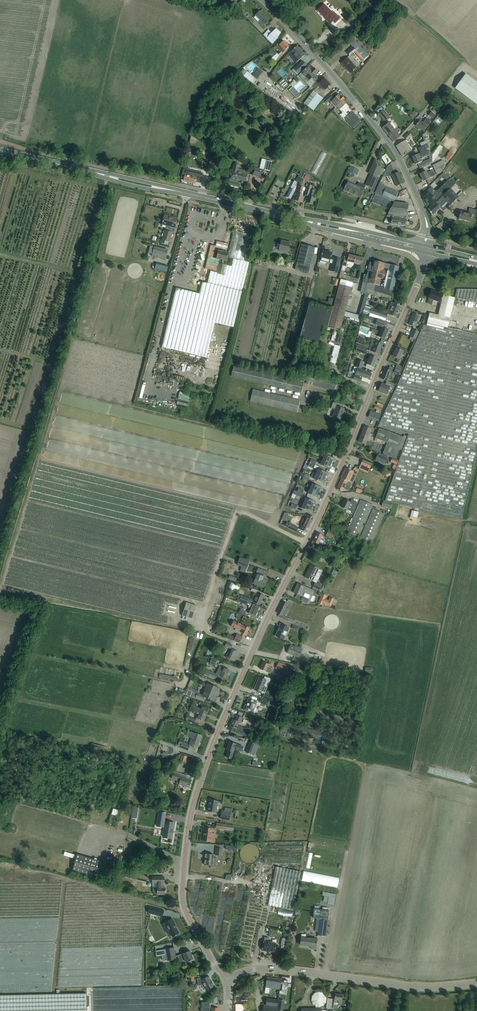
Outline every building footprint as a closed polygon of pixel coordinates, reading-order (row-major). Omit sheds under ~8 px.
[(324,4),(321,7),(318,11),(324,17),(327,19),(326,20),(330,23),(332,21),(335,23),(341,18),(338,15),(338,16),(334,12),(333,13),(324,4)] [(260,11),(256,15),(260,20),(258,22),(262,26),(268,20),(265,16),(264,17),(262,16),(263,15),(260,11)] [(370,16),(365,12),(360,18),(365,22),(370,16)] [(268,30),(265,33),(263,35),(272,44),(278,38),(278,37),(281,33),(276,28),(271,33),(268,30)] [(349,56),(354,52),(362,62),(369,56),(355,40),(356,39),(354,37),(348,42),(352,46),(346,52),(349,56)] [(284,41),(280,44),(279,45),(278,44),(277,45),(277,46),(277,47),(277,48),(278,49),(279,50),(280,51),(278,53),(279,55),(280,55),(289,46),(284,41)] [(293,49),(291,51),(299,60),(301,58),(305,55),(297,46),(293,49)] [(277,53),(271,58),(275,62),(279,55),(278,53),(277,53)] [(347,57),(345,59),(341,63),(346,68),(350,72),(350,73),(353,70),(356,67),(347,57)] [(302,60),(292,70),(297,75),(298,74),(305,67),(307,65),(302,60)] [(312,71),(311,70),(308,67),(299,75),(303,80),(305,78),(308,81),(306,83),(309,87),(310,87),(312,85),(313,85),(312,84),(319,78),(315,74),(317,72),(315,69),(312,71)] [(260,75),(263,72),(258,68),(256,71),(255,73),(258,76),(260,75)] [(455,88),(476,104),(476,82),(466,74),(455,88)] [(313,85),(312,85),(315,89),(320,85),(325,90),(328,87),(329,87),(328,87),(330,85),(324,78),(323,79),(322,77),(321,77),(318,80),(316,81),(313,85)] [(285,80),(280,84),(284,88),(289,84),(285,80)] [(313,91),(310,95),(304,103),(314,110),(323,98),(313,91)] [(450,97),(453,94),(449,92),(448,94),(447,95),(443,92),(437,99),(441,102),(447,95),(450,97)] [(339,115),(341,116),(349,108),(349,107),(346,103),(343,100),(344,99),(341,96),(340,97),(338,95),(335,98),(334,99),(333,100),(332,98),(333,98),(330,95),(323,101),(326,104),(329,101),(331,102),(330,102),(330,103),(333,105),(335,104),(337,106),(336,107),(342,113),(339,115)] [(383,110),(381,107),(377,111),(379,113),(378,114),(384,121),(389,117),(383,110)] [(349,108),(341,116),(344,120),(345,119),(353,128),(357,125),(361,121),(349,108)] [(420,120),(417,124),(417,123),(416,124),(417,124),(416,126),(423,131),(431,121),(426,118),(424,121),(423,123),(420,120)] [(389,123),(386,125),(383,128),(394,141),(400,136),(399,137),(395,133),(393,130),(394,130),(394,129),(395,128),(396,127),(395,126),(393,123),(392,122),(391,123),(389,124),(389,123)] [(454,125),(451,128),(451,129),(446,135),(450,138),(452,135),(450,134),(456,127),(454,125)] [(405,154),(411,151),(405,140),(396,146),(402,156),(405,155),(406,155),(405,154)] [(427,144),(423,146),(418,148),(420,153),(412,157),(415,165),(421,162),(420,159),(429,155),(426,149),(429,148),(427,144)] [(391,161),(386,154),(381,157),(386,165),(391,161)] [(432,157),(422,163),(423,166),(425,165),(432,162),(432,157)] [(375,159),(368,174),(370,174),(365,185),(372,188),(382,167),(375,159)] [(443,170),(445,167),(442,161),(432,166),(437,175),(442,171),(442,170),(443,171),(443,170)] [(231,180),(233,180),(240,181),(239,183),(243,184),(243,182),(245,183),(247,174),(237,171),(238,166),(238,165),(237,163),(235,164),(234,165),(233,170),(232,170),(232,171),(231,171),(231,173),(230,176),(229,178),(230,178),(230,179),(231,179),(231,180)] [(389,176),(392,175),(396,187),(398,186),(399,186),(404,184),(399,172),(395,174),(390,164),(388,166),(382,177),(387,176),(387,177),(389,176)] [(183,172),(183,173),(181,177),(184,178),(184,180),(194,183),(195,181),(200,183),(202,175),(196,174),(196,177),(190,176),(190,174),(188,174),(189,170),(187,170),(188,168),(184,167),(183,172)] [(254,167),(252,175),(263,178),(265,170),(254,167)] [(427,173),(426,171),(424,172),(420,174),(424,181),(429,178),(432,177),(436,176),(433,170),(427,173)] [(438,205),(441,208),(444,210),(458,197),(450,189),(455,183),(450,178),(441,187),(441,186),(437,190),(434,193),(432,195),(435,199),(437,201),(438,200),(440,202),(439,202),(440,203),(438,205)] [(282,194),(285,196),(286,196),(286,197),(290,199),(293,195),(295,191),(293,190),(297,182),(294,181),(291,187),(287,185),(284,189),(285,190),(282,194)] [(345,187),(345,186),(344,187),(345,188),(344,190),(348,192),(348,191),(350,192),(350,193),(360,197),(361,195),(363,195),(365,195),(366,193),(365,191),(363,191),(364,189),(348,181),(345,187)] [(308,184),(305,195),(309,196),(307,203),(312,205),(314,198),(313,197),(315,191),(311,190),(312,186),(308,184)] [(398,192),(393,190),(386,187),(383,194),(376,191),(371,203),(388,211),(393,201),(394,202),(398,192)] [(434,193),(433,191),(434,190),(431,187),(427,191),(429,192),(423,197),(429,204),(435,199),(432,195),(434,193)] [(432,215),(441,208),(438,205),(440,203),(439,202),(440,202),(438,200),(437,201),(436,203),(428,209),(432,215)] [(388,214),(406,216),(408,204),(394,202),(388,214)] [(464,220),(470,222),(471,214),(475,215),(475,216),(476,216),(476,209),(476,212),(472,211),(473,209),(469,208),(468,213),(460,211),(460,215),(459,215),(459,219),(464,220)] [(406,216),(388,214),(392,214),(391,224),(398,225),(398,224),(400,224),(400,225),(405,225),(406,219),(406,216)] [(161,240),(165,241),(169,242),(172,232),(173,227),(175,228),(176,223),(177,218),(173,217),(172,218),(164,216),(163,221),(162,224),(166,225),(165,230),(164,230),(161,240)] [(217,255),(216,258),(222,260),(221,264),(219,264),(216,273),(210,272),(207,283),(214,284),(213,285),(202,282),(199,294),(176,289),(162,347),(206,358),(215,322),(233,327),(242,291),(249,263),(246,262),(246,261),(250,262),(251,258),(247,257),(251,240),(252,235),(233,231),(228,253),(218,250),(217,255)] [(279,250),(282,251),(287,252),(289,247),(290,242),(281,240),(280,244),(277,244),(276,248),(279,248),(279,250)] [(301,244),(300,249),(295,269),(308,273),(313,252),(314,247),(301,244)] [(152,256),(155,257),(165,260),(168,250),(162,248),(155,246),(152,256)] [(332,263),(333,260),(330,259),(332,253),(328,252),(328,251),(326,251),(322,250),(320,260),(320,261),(320,263),(325,264),(326,262),(330,263),(332,263)] [(347,260),(344,259),(342,266),(346,266),(347,264),(353,265),(355,256),(355,255),(352,255),(352,256),(348,255),(347,260)] [(355,256),(353,265),(354,263),(361,265),(362,258),(355,256)] [(332,263),(330,271),(337,273),(341,259),(334,257),(333,260),(332,263)] [(399,266),(384,263),(374,261),(373,263),(369,262),(366,275),(365,279),(364,279),(363,282),(362,282),(360,293),(367,295),(368,293),(372,295),(391,300),(392,296),(393,291),(399,266)] [(156,263),(155,269),(166,272),(168,266),(156,263)] [(349,281),(350,277),(344,275),(344,273),(341,272),(339,278),(349,281)] [(352,283),(347,281),(341,280),(332,311),(309,305),(300,339),(318,344),(323,326),(339,331),(352,283)] [(455,297),(476,302),(476,289),(457,289),(455,297)] [(431,291),(429,295),(428,298),(429,299),(427,303),(431,305),(433,300),(440,303),(441,299),(442,299),(442,298),(441,298),(443,295),(431,291)] [(476,451),(476,334),(448,327),(455,298),(443,295),(438,315),(429,313),(426,325),(423,325),(378,426),(408,435),(399,460),(385,500),(461,518),(476,451)] [(368,304),(366,303),(366,305),(365,305),(363,312),(369,314),(369,313),(386,318),(387,314),(388,314),(391,316),(396,318),(401,306),(396,304),(391,302),(387,310),(386,312),(383,310),(382,312),(372,308),(372,307),(369,306),(368,306),(368,304)] [(415,327),(420,315),(413,313),(409,325),(415,327)] [(382,332),(387,334),(389,329),(386,328),(388,322),(384,321),(378,318),(375,324),(381,327),(379,331),(382,333),(382,332)] [(382,333),(379,331),(375,329),(373,329),(372,329),(371,329),(371,331),(372,331),(378,334),(377,336),(384,339),(387,334),(382,332),(382,333)] [(416,339),(419,331),(413,329),(410,336),(416,339)] [(383,344),(378,342),(376,341),(371,351),(378,354),(383,344)] [(367,350),(357,345),(355,350),(365,354),(367,350)] [(407,353),(400,350),(396,348),(392,356),(399,359),(401,357),(402,355),(405,356),(407,353)] [(372,356),(370,356),(365,367),(372,370),(373,367),(377,358),(372,356)] [(401,370),(395,368),(389,366),(388,370),(385,369),(382,379),(386,380),(390,381),(393,372),(399,375),(401,370)] [(367,371),(365,371),(358,368),(355,374),(353,378),(360,381),(362,378),(359,377),(360,376),(369,379),(372,374),(367,372),(367,371)] [(338,380),(333,379),(309,371),(305,383),(331,391),(332,388),(335,389),(338,380)] [(389,382),(390,381),(386,380),(386,381),(387,381),(385,385),(381,383),(378,391),(387,394),(389,387),(393,388),(394,384),(389,382)] [(297,412),(300,400),(252,390),(250,401),(297,412)] [(312,404),(318,397),(315,394),(309,401),(312,404)] [(334,401),(332,406),(331,408),(335,410),(332,417),(340,420),(340,419),(341,417),(342,416),(341,416),(343,413),(345,409),(339,407),(340,403),(334,401)] [(381,414),(370,410),(368,417),(378,421),(381,414)] [(369,441),(367,440),(371,429),(364,426),(361,436),(362,436),(359,442),(365,444),(367,445),(369,444),(370,443),(369,441)] [(403,437),(388,431),(379,429),(375,438),(374,440),(386,445),(383,454),(395,458),(399,448),(402,450),(405,443),(404,442),(407,436),(404,435),(403,437)] [(378,453),(375,460),(380,461),(386,464),(387,459),(388,457),(378,453)] [(323,459),(331,463),(333,460),(334,461),(335,459),(325,454),(323,459)] [(330,466),(331,463),(323,459),(320,465),(331,469),(331,467),(330,466)] [(368,471),(372,464),(363,460),(359,467),(368,471)] [(350,482),(349,482),(354,472),(346,468),(341,478),(342,479),(337,489),(342,491),(343,488),(348,490),(351,484),(350,482)] [(316,474),(325,478),(326,475),(328,475),(329,473),(318,469),(316,474)] [(324,481),(325,478),(316,474),(314,479),(324,483),(325,481),(324,481)] [(310,488),(319,492),(320,489),(321,490),(322,488),(312,483),(310,488)] [(317,495),(319,492),(310,488),(308,494),(318,498),(319,496),(317,495)] [(304,503),(312,507),(314,504),(315,505),(316,502),(306,498),(304,503)] [(341,507),(347,509),(350,511),(353,512),(358,503),(351,500),(350,502),(345,500),(341,507)] [(373,505),(366,502),(361,500),(347,532),(358,537),(373,505)] [(391,509),(393,503),(383,500),(382,506),(391,509)] [(311,510),(312,507),(304,503),(301,508),(312,513),(313,510),(311,510)] [(373,509),(360,538),(372,543),(385,514),(373,509)] [(308,515),(306,515),(299,529),(301,530),(306,532),(312,520),(313,517),(308,515)] [(287,522),(285,526),(296,532),(298,527),(287,522)] [(333,539),(335,534),(328,531),(326,535),(333,539)] [(325,541),(320,539),(322,535),(317,532),(313,541),(318,544),(324,547),(325,544),(324,543),(325,541)] [(238,559),(236,566),(246,570),(249,563),(238,559)] [(319,569),(311,565),(307,572),(308,572),(305,577),(315,582),(319,576),(316,574),(319,569)] [(254,583),(263,587),(266,582),(262,580),(264,575),(266,576),(268,572),(261,569),(258,568),(256,573),(257,573),(254,583)] [(321,587),(322,586),(315,582),(313,587),(320,590),(322,587),(321,587)] [(307,588),(302,585),(298,583),(294,593),(303,597),(301,600),(307,603),(309,603),(314,591),(307,588)] [(264,596),(259,594),(257,593),(257,594),(255,598),(253,597),(252,599),(241,595),(240,598),(240,599),(247,601),(248,601),(251,602),(251,601),(260,605),(264,596)] [(322,594),(318,603),(322,605),(323,603),(331,607),(334,599),(330,597),(328,600),(325,599),(326,596),(322,594)] [(250,603),(251,602),(248,601),(247,601),(240,599),(239,602),(249,606),(248,607),(251,608),(249,613),(255,616),(259,607),(250,603)] [(192,619),(196,606),(186,602),(182,616),(192,619)] [(285,610),(288,604),(282,602),(277,613),(279,614),(278,616),(287,621),(288,618),(285,616),(287,611),(285,610)] [(239,632),(241,633),(246,635),(249,628),(245,626),(233,621),(231,626),(237,629),(240,630),(239,632)] [(289,628),(285,626),(280,624),(278,628),(279,628),(275,636),(284,639),(289,628)] [(240,643),(243,637),(237,634),(234,640),(240,643)] [(298,658),(302,650),(291,645),(287,653),(298,658)] [(238,652),(234,650),(232,649),(230,653),(228,652),(226,657),(234,661),(238,652)] [(269,664),(268,664),(263,662),(260,669),(270,674),(272,670),(267,668),(269,664)] [(282,671),(284,665),(278,662),(276,668),(282,671)] [(287,677),(291,665),(286,663),(281,674),(287,677)] [(230,670),(225,668),(222,666),(220,669),(218,668),(216,674),(206,670),(204,674),(216,680),(218,675),(219,676),(226,679),(230,670)] [(306,673),(305,681),(313,682),(314,675),(306,673)] [(266,680),(264,679),(259,677),(256,685),(257,685),(255,690),(254,689),(254,690),(261,693),(266,680)] [(218,688),(214,686),(207,683),(202,695),(197,693),(195,697),(203,700),(204,697),(209,699),(210,700),(210,699),(214,701),(216,696),(215,695),(218,688)] [(245,705),(243,710),(253,713),(253,711),(254,711),(255,711),(256,710),(256,708),(256,707),(255,707),(256,704),(264,707),(265,704),(268,705),(269,702),(260,698),(258,701),(249,698),(246,705),(245,705)] [(209,709),(205,707),(201,706),(199,711),(194,709),(193,712),(198,714),(196,717),(201,719),(201,720),(202,720),(204,721),(204,720),(206,714),(207,714),(209,709)] [(243,718),(242,717),(237,715),(235,720),(232,719),(228,729),(232,731),(235,732),(240,735),(247,736),(248,728),(244,727),(242,727),(242,725),(240,725),(239,726),(238,725),(239,722),(241,723),(243,718)] [(187,716),(185,719),(187,720),(187,722),(192,725),(193,723),(194,723),(196,719),(187,716)] [(202,736),(197,734),(194,733),(191,732),(189,737),(192,738),(189,745),(194,747),(197,748),(197,747),(199,742),(202,736)] [(188,743),(180,740),(177,746),(188,750),(189,746),(187,746),(188,743)] [(228,750),(226,756),(232,759),(234,752),(233,752),(234,749),(239,751),(241,751),(243,747),(236,744),(234,743),(230,742),(227,750),(228,750)] [(254,755),(258,745),(250,742),(246,752),(254,755)] [(186,776),(174,772),(171,779),(179,781),(178,784),(189,788),(193,777),(187,775),(186,776)] [(218,801),(210,799),(207,811),(216,813),(218,801)] [(231,812),(222,811),(220,818),(230,820),(231,812)] [(157,826),(164,827),(163,836),(171,838),(172,833),(173,833),(173,830),(174,823),(164,822),(166,813),(159,812),(157,826)] [(204,833),(203,841),(211,842),(211,838),(214,838),(215,834),(212,833),(212,828),(211,828),(211,826),(206,825),(206,827),(204,827),(203,833),(204,833)] [(139,833),(148,837),(150,830),(141,827),(139,833)] [(236,853),(238,842),(231,843),(230,846),(226,845),(225,849),(233,850),(236,853)] [(98,877),(102,862),(77,854),(72,870),(98,877)] [(214,855),(211,854),(206,854),(205,859),(204,864),(209,865),(213,865),(214,855)] [(275,866),(268,905),(293,910),(301,871),(275,866)] [(154,885),(163,885),(163,883),(164,883),(164,877),(152,877),(152,883),(154,883),(154,885)] [(163,888),(163,885),(154,885),(154,887),(153,887),(153,892),(157,892),(157,894),(160,894),(165,894),(165,888),(163,888)] [(323,892),(322,895),(324,896),(323,901),(328,902),(327,904),(334,905),(336,894),(323,892)] [(149,906),(148,913),(161,916),(162,916),(161,916),(163,910),(149,906)] [(176,925),(172,918),(162,924),(164,928),(167,926),(172,937),(179,933),(175,925),(176,925)] [(327,925),(328,920),(316,918),(315,931),(318,931),(317,935),(326,936),(326,931),(327,925)] [(269,938),(265,937),(262,950),(266,951),(266,950),(275,952),(276,943),(268,942),(269,938)] [(317,939),(312,938),(301,937),(300,945),(311,946),(311,948),(316,949),(317,939)] [(174,947),(165,949),(167,961),(176,959),(174,947)] [(183,953),(178,955),(181,964),(186,962),(190,960),(190,961),(191,960),(193,959),(190,951),(185,952),(183,953)] [(203,979),(202,977),(197,978),(198,985),(203,984),(207,990),(214,986),(209,976),(203,979)] [(280,987),(281,979),(277,979),(274,978),(274,979),(272,979),(272,978),(267,977),(265,991),(269,992),(269,988),(276,989),(280,989),(280,987)] [(315,1009),(320,1008),(320,1007),(323,1006),(326,1003),(326,999),(325,995),(322,992),(318,992),(314,993),(312,996),(311,1000),(313,1004),(315,1006),(315,1009)] [(86,993),(0,995),(0,1010),(87,1010),(86,993)] [(342,999),(343,994),(335,994),(334,999),(334,1003),(334,1004),(345,1006),(345,1000),(342,999)] [(278,999),(266,998),(265,1005),(263,1005),(263,1010),(277,1010),(278,1004),(278,999)]
